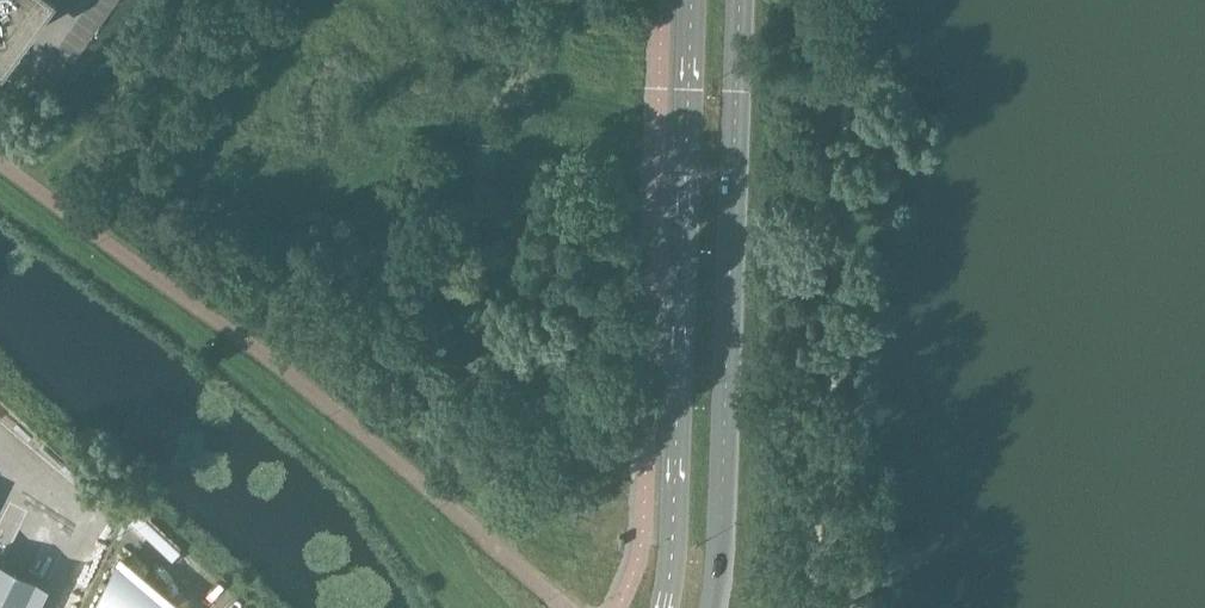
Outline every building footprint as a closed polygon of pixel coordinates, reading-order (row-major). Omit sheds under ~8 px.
[(15,44),(46,2),(50,6),(54,0),(0,0),(0,46),(15,44)] [(591,171),(608,173),(611,159),(593,157),(591,171)]
